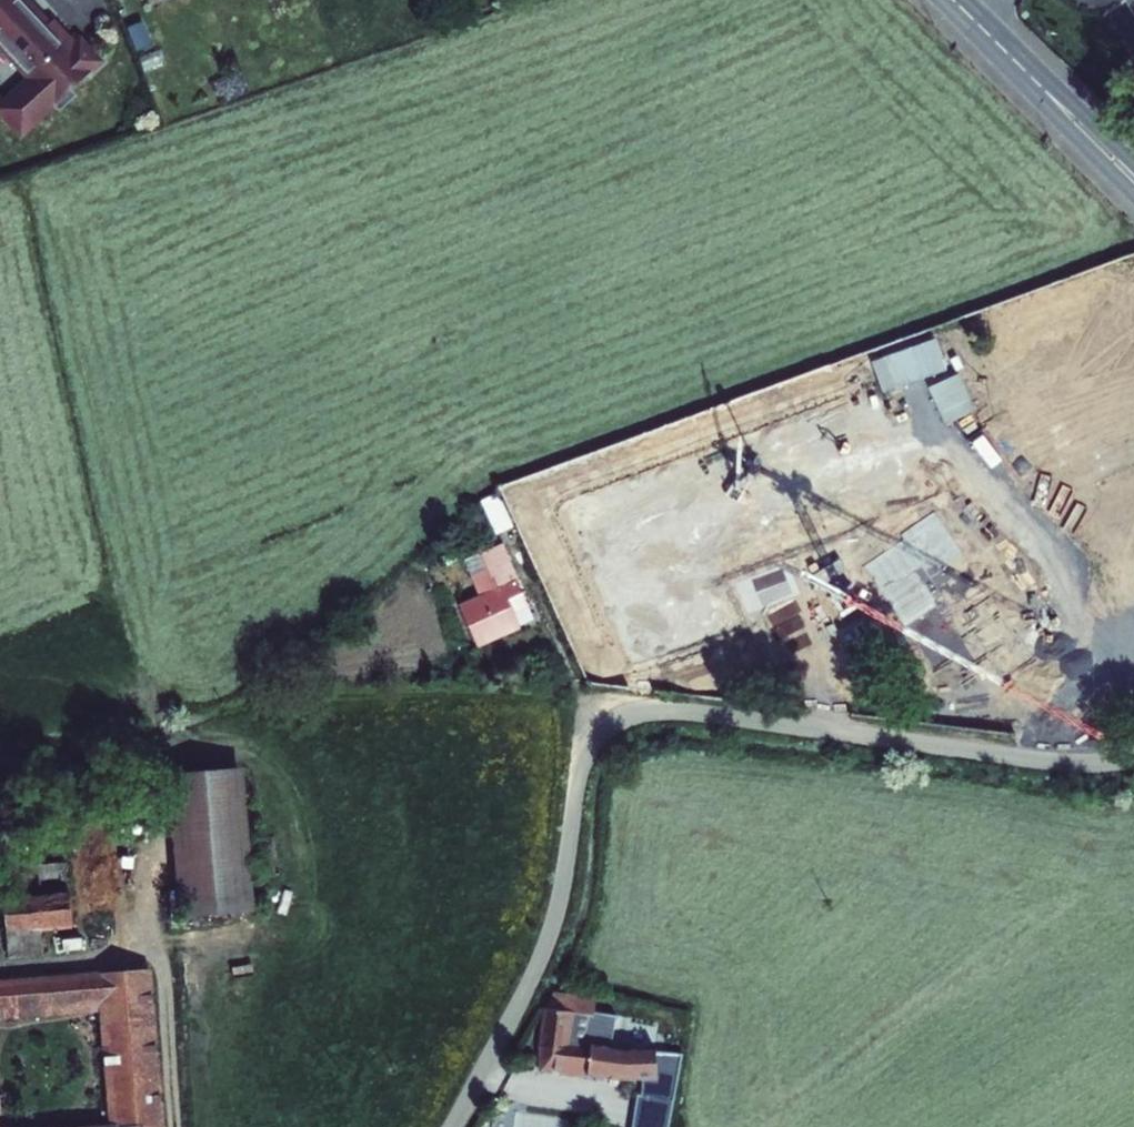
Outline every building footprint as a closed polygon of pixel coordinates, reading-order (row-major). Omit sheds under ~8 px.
[(5,38),(43,78),(10,110),(35,137),(68,105),(83,91),(114,61),(93,39),(89,43),(67,20),(63,24),(53,14),(57,10),(47,0),(3,0),(0,3),(0,43),(5,38)] [(57,10),(53,14),(63,24),(67,20),(57,10)] [(83,91),(68,105),(71,108),(86,94),(83,91)] [(759,385),(773,429),(849,404),(835,360),(759,385)] [(753,397),(507,477),(578,692),(622,678),(615,658),(635,651),(594,526),(569,534),(561,509),(593,499),(599,517),(689,487),(678,452),(762,424),(753,397)] [(532,604),(522,581),(466,607),(484,641),(523,623),(517,611),(532,604)] [(169,777),(181,914),(261,908),(251,769),(169,777)] [(20,868),(21,895),(12,895),(15,930),(79,926),(74,865),(20,868)] [(154,971),(0,982),(0,1009),(109,1000),(121,1126),(167,1126),(154,971)] [(544,1009),(538,1066),(556,1069),(590,1073),(625,1077),(642,1077),(641,1094),(636,1093),(631,1126),(669,1126),(671,1119),(685,1047),(616,1044),(611,1044),(616,1014),(594,1011),(596,998),(552,992),(544,1009)]
